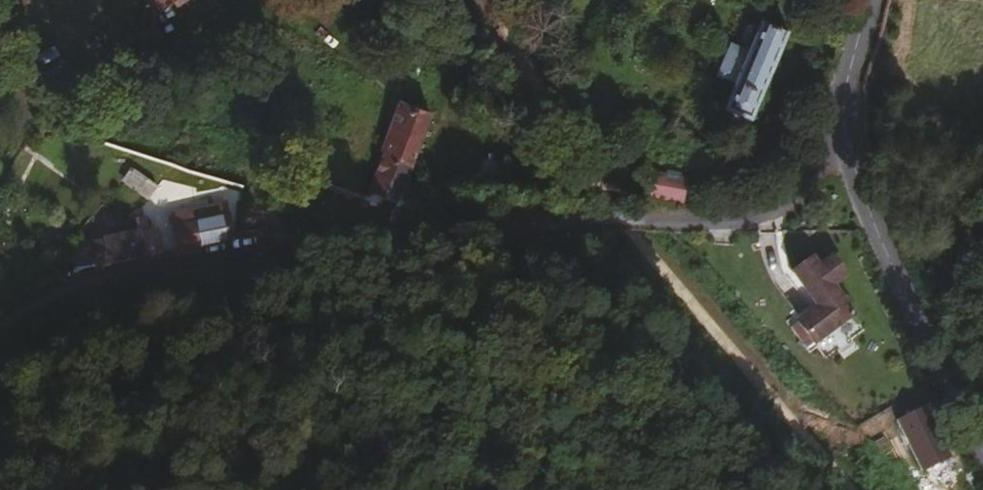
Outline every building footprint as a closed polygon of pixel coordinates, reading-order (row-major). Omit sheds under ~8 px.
[(743,113),(774,42),(780,25),(755,14),(751,17),(753,18),(741,44),(724,37),(710,68),(727,76),(716,101),(743,113)] [(400,171),(422,108),(390,96),(379,124),(384,126),(381,135),(363,184),(416,202),(425,181),(400,171)] [(676,199),(679,176),(644,169),(627,151),(617,160),(639,184),(635,191),(676,199)] [(145,186),(152,175),(128,159),(121,169),(145,186)] [(228,232),(227,228),(218,198),(166,210),(173,243),(228,232)] [(159,246),(154,219),(145,221),(142,212),(132,214),(134,224),(139,250),(159,246)] [(139,250),(134,224),(103,230),(100,225),(89,227),(90,235),(71,239),(77,263),(139,250)] [(840,276),(829,259),(815,268),(809,260),(791,273),(814,308),(829,298),(833,295),(826,285),(840,276)] [(13,293),(22,283),(14,275),(4,285),(13,293)] [(846,323),(829,298),(814,308),(792,322),(809,347),(846,323)] [(924,474),(952,459),(925,407),(897,421),(924,474)]
